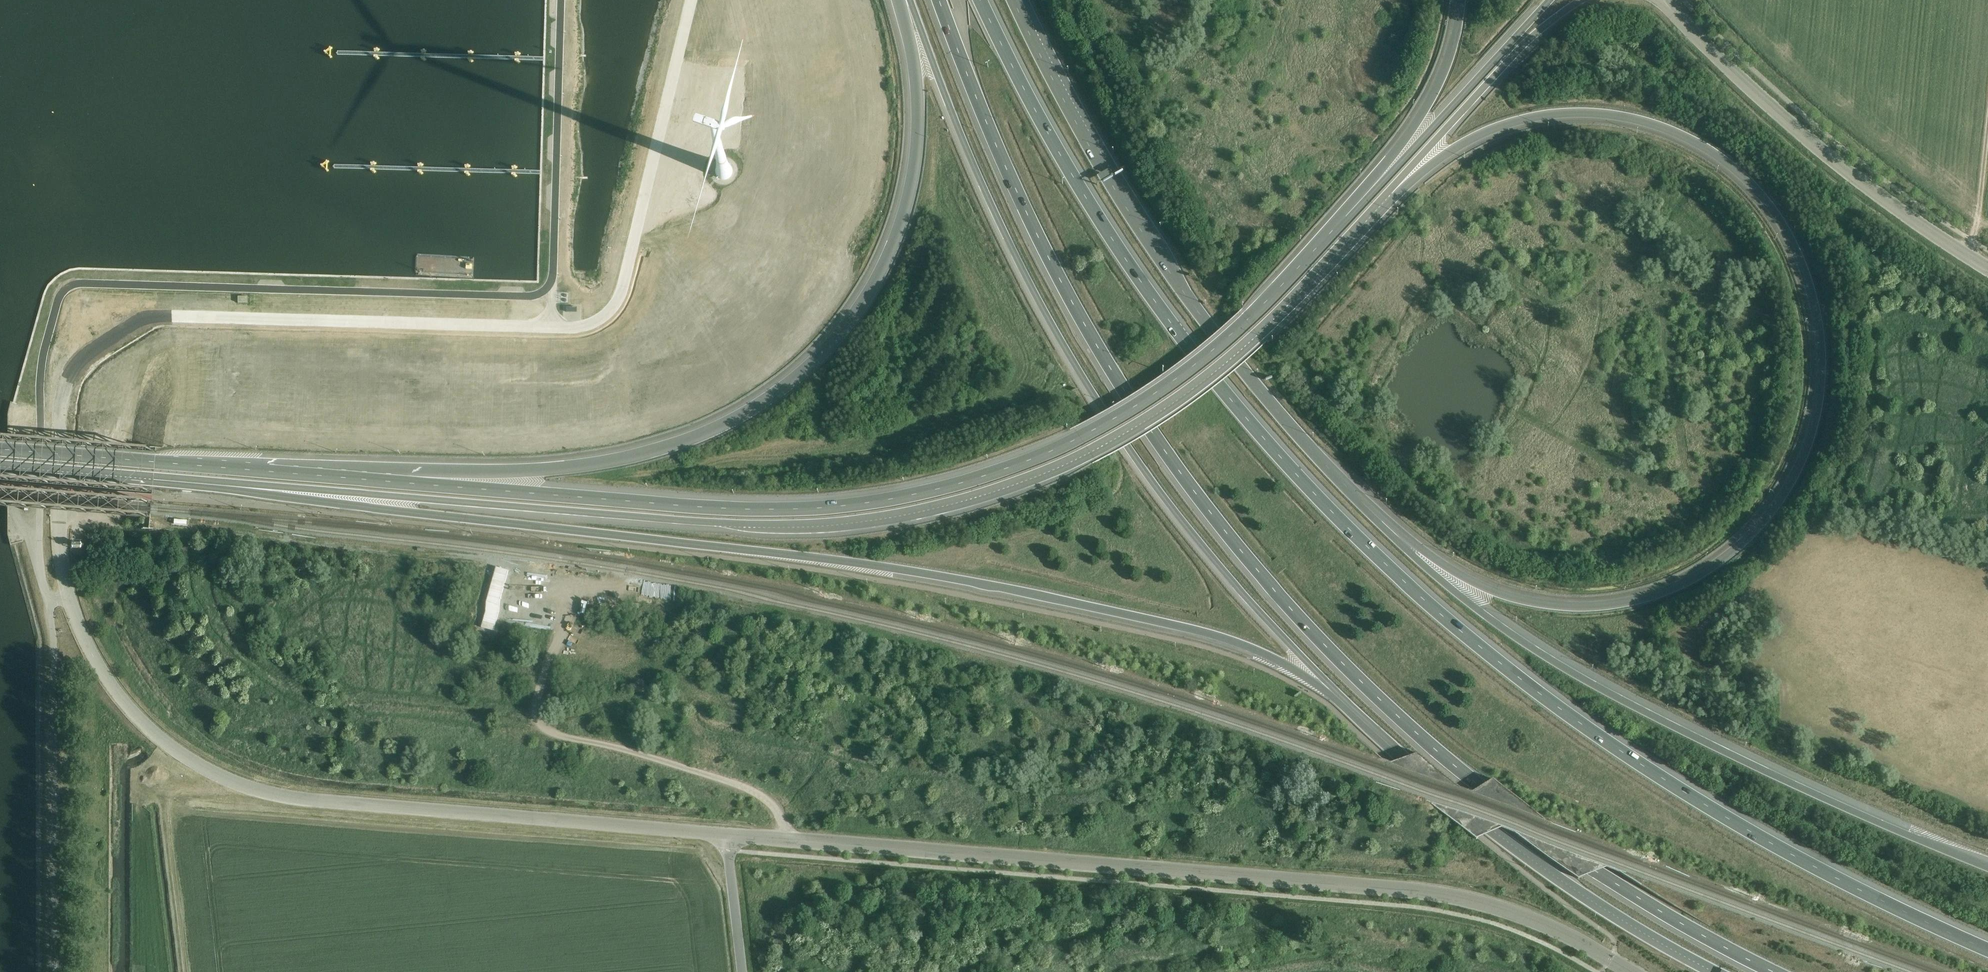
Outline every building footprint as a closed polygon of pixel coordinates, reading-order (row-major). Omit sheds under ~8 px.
[(685,133),(673,133),(673,151),(686,151),(685,133)] [(115,301),(125,314),(130,309),(120,296),(115,301)] [(108,306),(102,309),(108,322),(115,319),(108,306)] [(97,307),(86,312),(89,317),(99,312),(97,307)] [(102,313),(90,318),(95,330),(107,325),(102,313)] [(929,491),(952,486),(950,480),(927,485),(929,491)] [(81,547),(81,538),(70,538),(70,548),(81,547)]
